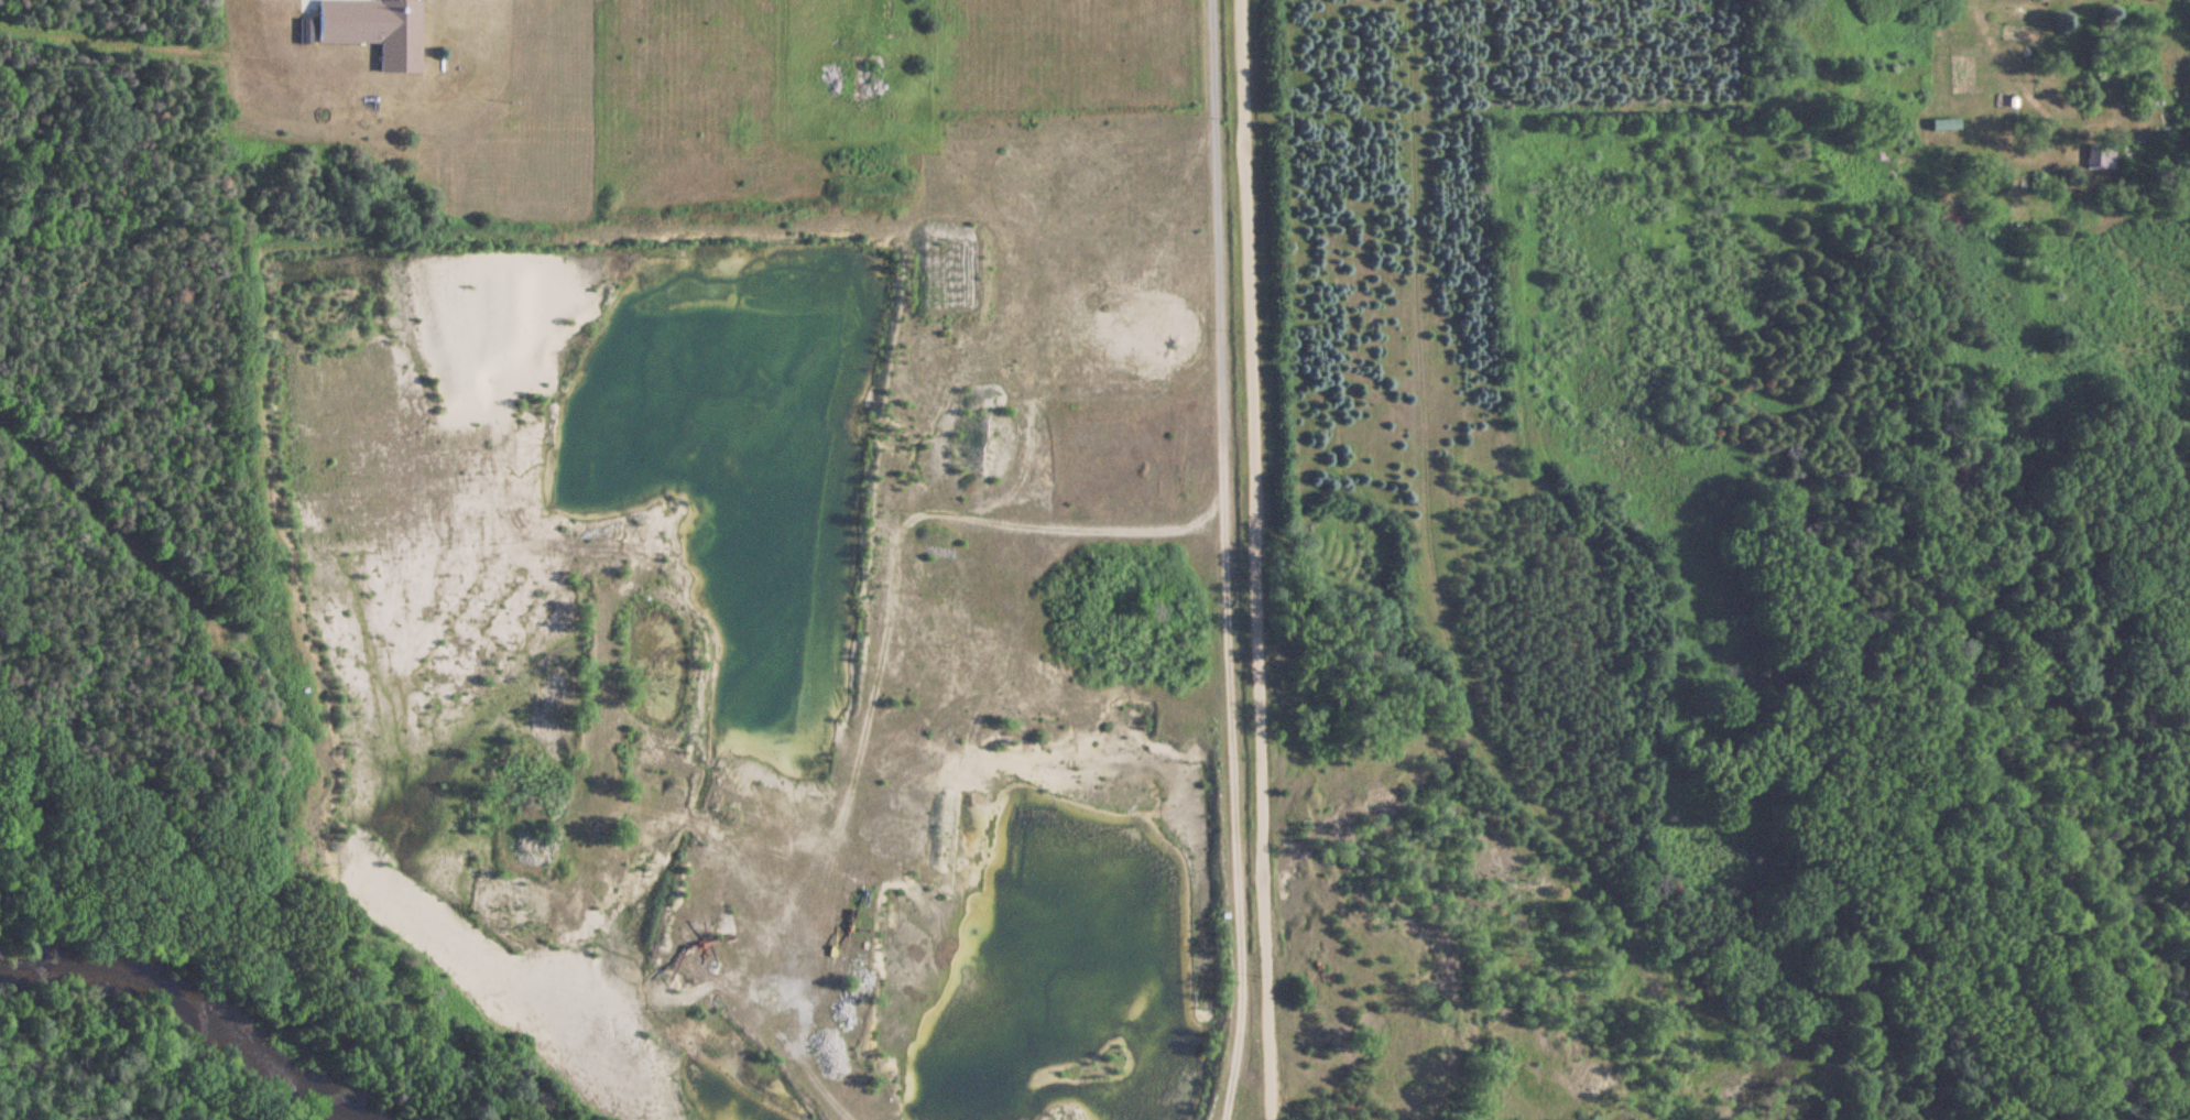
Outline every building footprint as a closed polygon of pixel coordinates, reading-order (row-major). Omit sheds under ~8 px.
[(318,42),(377,42),(377,72),(418,72),(418,0),(317,0),(318,42)] [(2110,145),(2084,145),(2084,169),(2110,169),(2110,145)]
